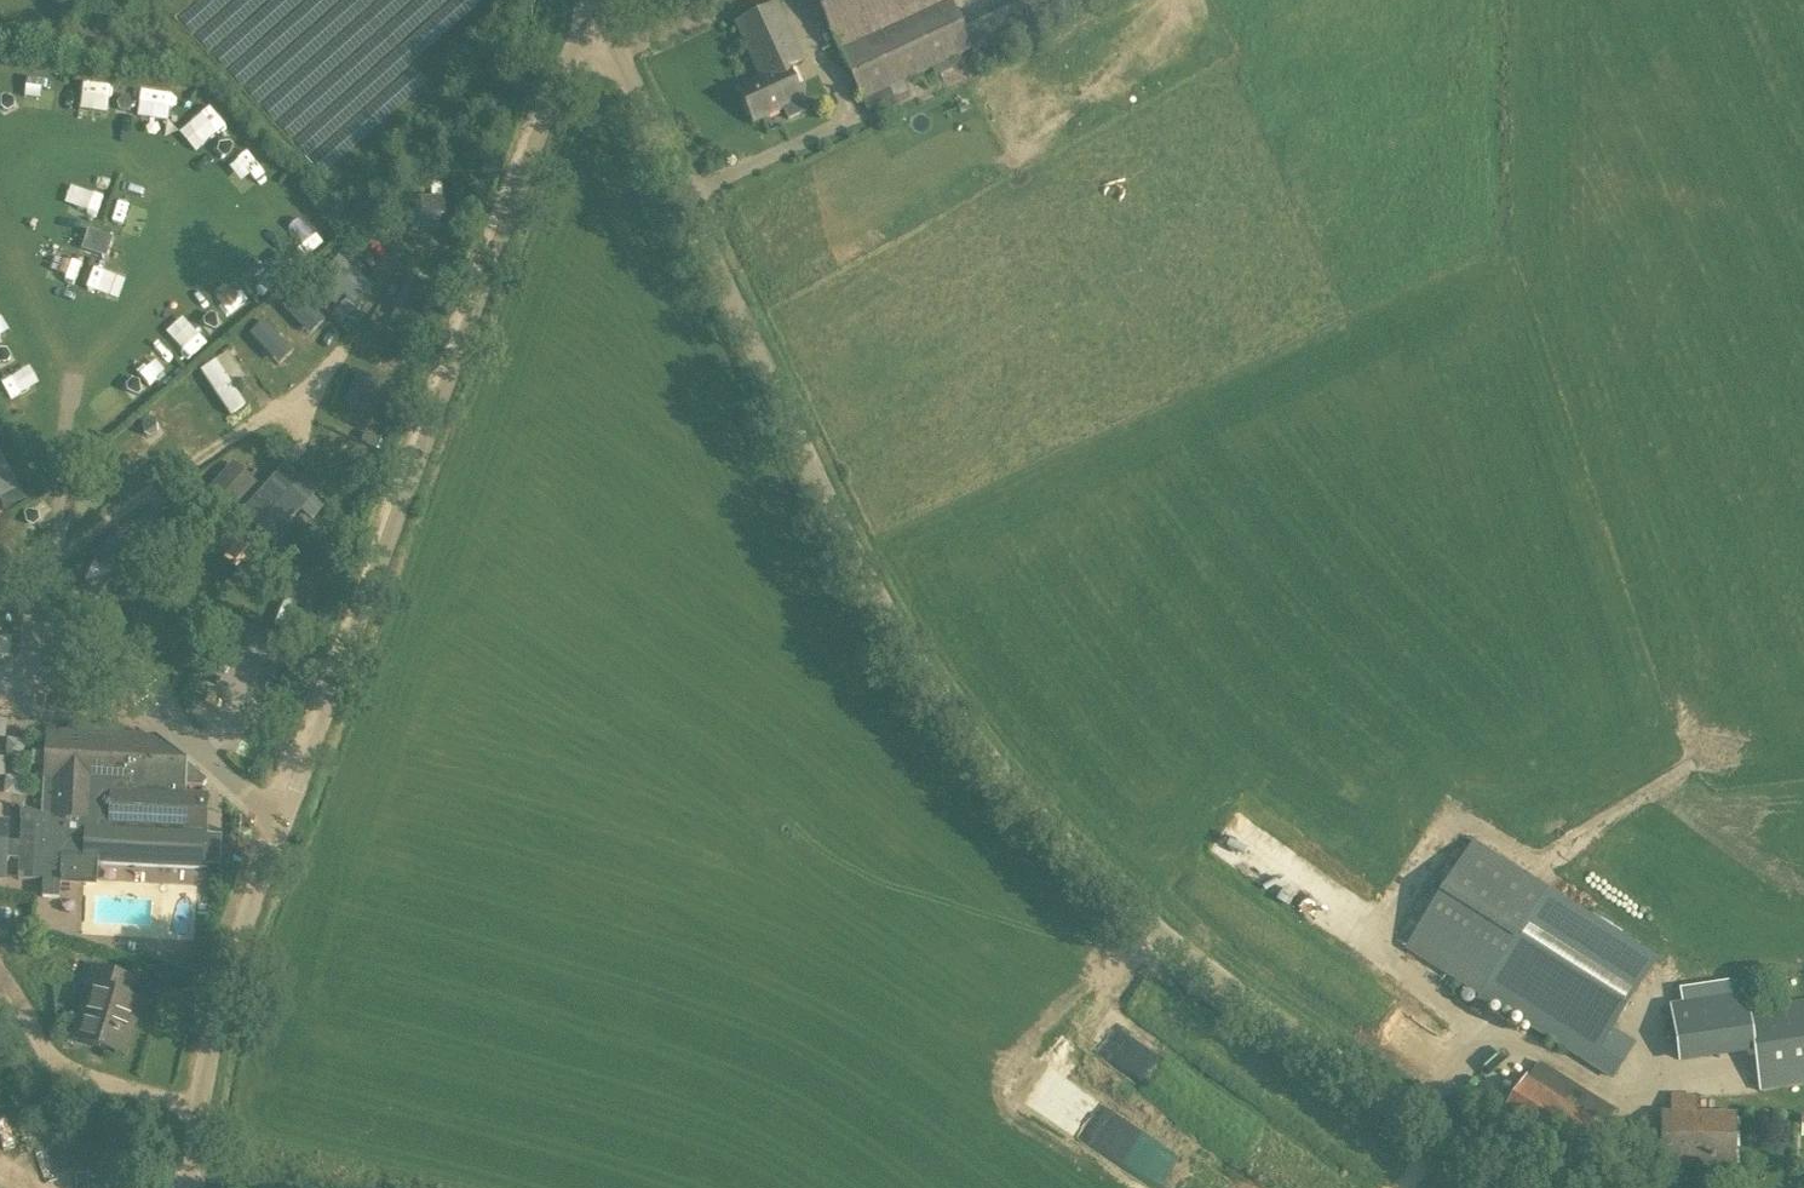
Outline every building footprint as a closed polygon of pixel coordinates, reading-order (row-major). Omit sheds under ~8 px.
[(840,52),(871,119),(918,98),(910,80),(972,51),(977,64),(1039,36),(1034,23),(1084,0),(1020,0),(1022,4),(965,32),(950,0),(815,0),(840,52)] [(737,26),(763,81),(785,68),(801,60),(776,7),(737,26)] [(785,68),(763,81),(740,91),(755,122),(801,101),(785,68)] [(154,89),(149,110),(171,115),(176,94),(154,89)] [(92,186),(84,207),(106,215),(114,195),(92,186)] [(416,226),(454,227),(455,196),(417,195),(416,226)] [(315,258),(334,239),(319,223),(299,243),(315,258)] [(116,253),(120,233),(95,228),(91,248),(116,253)] [(349,255),(331,276),(365,305),(383,284),(349,255)] [(269,295),(290,279),(278,263),(257,279),(269,295)] [(415,274),(399,322),(428,332),(444,284),(415,274)] [(320,332),(333,320),(305,290),(292,302),(320,332)] [(242,336),(263,360),(294,332),(273,308),(242,336)] [(380,331),(355,402),(387,414),(413,343),(380,331)] [(242,382),(253,375),(237,351),(209,370),(241,415),(257,404),(242,382)] [(151,369),(167,385),(183,368),(167,352),(151,369)] [(189,429),(224,407),(205,376),(170,398),(189,429)] [(169,443),(181,433),(166,415),(154,424),(169,443)] [(0,431),(0,501),(29,488),(2,430),(0,431)] [(338,451),(325,485),(360,499),(373,465),(338,451)] [(291,547),(335,503),(296,464),(251,508),(291,547)] [(16,773),(15,754),(23,754),(21,716),(0,717),(0,774),(16,773)] [(202,844),(204,796),(128,793),(128,785),(185,787),(186,765),(180,760),(180,758),(155,738),(47,734),(45,780),(53,780),(52,819),(22,817),(21,850),(42,851),(42,841),(95,842),(95,840),(202,844)] [(6,881),(7,859),(8,842),(9,822),(0,821),(0,881),(6,881)] [(1474,839),(1405,949),(1480,996),(1612,1079),(1631,1050),(1611,1037),(1645,978),(1657,959),(1659,957),(1549,887),(1474,839)] [(11,941),(17,908),(0,905),(0,939),(11,941)] [(11,967),(0,963),(0,1002),(11,967)] [(90,965),(84,982),(90,984),(79,1019),(87,1021),(81,1041),(123,1055),(136,1016),(128,1013),(133,997),(130,996),(135,980),(90,965)] [(1661,1024),(1668,1066),(1734,1055),(1754,1052),(1757,1073),(1760,1091),(1803,1085),(1803,1001),(1746,1011),(1680,1021),(1679,1014),(1664,1017),(1665,1023),(1661,1024)] [(1527,1075),(1497,1122),(1576,1173),(1606,1128),(1616,1112),(1539,1063),(1529,1077),(1527,1075)] [(1661,1160),(1661,1165),(1693,1166),(1693,1168),(1734,1169),(1735,1114),(1694,1113),(1671,1114),(1662,1113),(1661,1160)]
